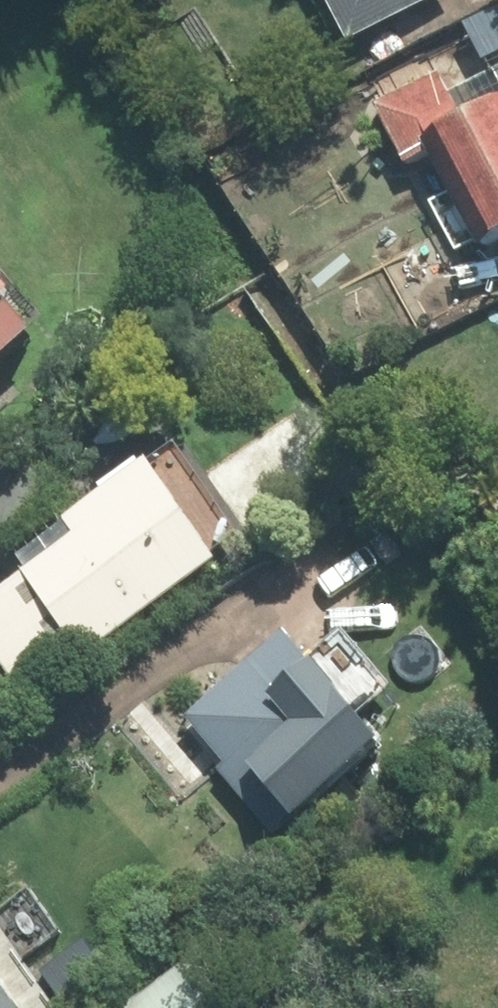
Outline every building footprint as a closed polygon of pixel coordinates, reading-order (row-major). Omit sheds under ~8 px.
[(352,39),(427,0),(332,0),(352,39)] [(442,71),(381,103),(412,164),(437,151),(458,192),(436,203),(462,251),(482,241),(486,247),(497,241),(497,103),(467,119),(442,71)] [(16,377),(4,362),(52,322),(0,260),(0,391),(16,377)] [(0,591),(0,652),(29,694),(232,554),(174,471),(0,591)] [(266,477),(236,497),(258,530),(288,511),(266,477)] [(253,652),(180,715),(282,833),(399,734),(302,622),(259,659),(253,652)] [(76,926),(42,875),(0,905),(0,919),(28,959),(76,926)] [(0,950),(0,1007),(41,1007),(0,950)] [(71,950),(45,968),(70,1004),(97,987),(71,950)] [(207,952),(132,1002),(136,1007),(245,1007),(207,952)]
